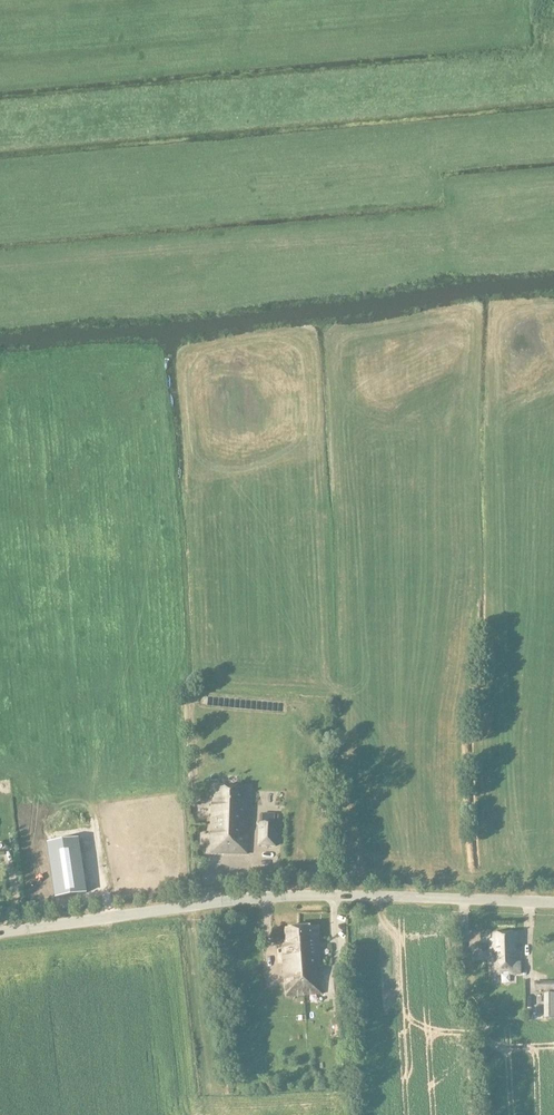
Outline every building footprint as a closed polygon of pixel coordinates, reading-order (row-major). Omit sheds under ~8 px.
[(212,853),(247,855),(249,809),(248,809),(249,790),(218,789),(217,804),(214,804),(212,853)] [(259,829),(259,846),(275,847),(276,829),(276,823),(274,823),(274,814),(262,814),(262,823),(259,823),(259,829)] [(45,854),(52,897),(88,893),(80,850),(45,854)] [(318,929),(299,930),(299,942),(301,942),(305,996),(323,995),(321,977),(317,977),(317,967),(321,967),(318,929)] [(299,942),(299,930),(286,931),(287,941),(282,942),(286,997),(305,996),(301,942),(299,942)] [(515,934),(493,934),(493,940),(490,940),(490,975),(519,974),(520,951),(516,951),(515,934)] [(534,983),(535,990),(553,990),(553,982),(534,983)] [(543,994),(544,1019),(553,1020),(553,994),(543,994)] [(331,1017),(332,1036),(344,1036),(343,1017),(331,1017)]
